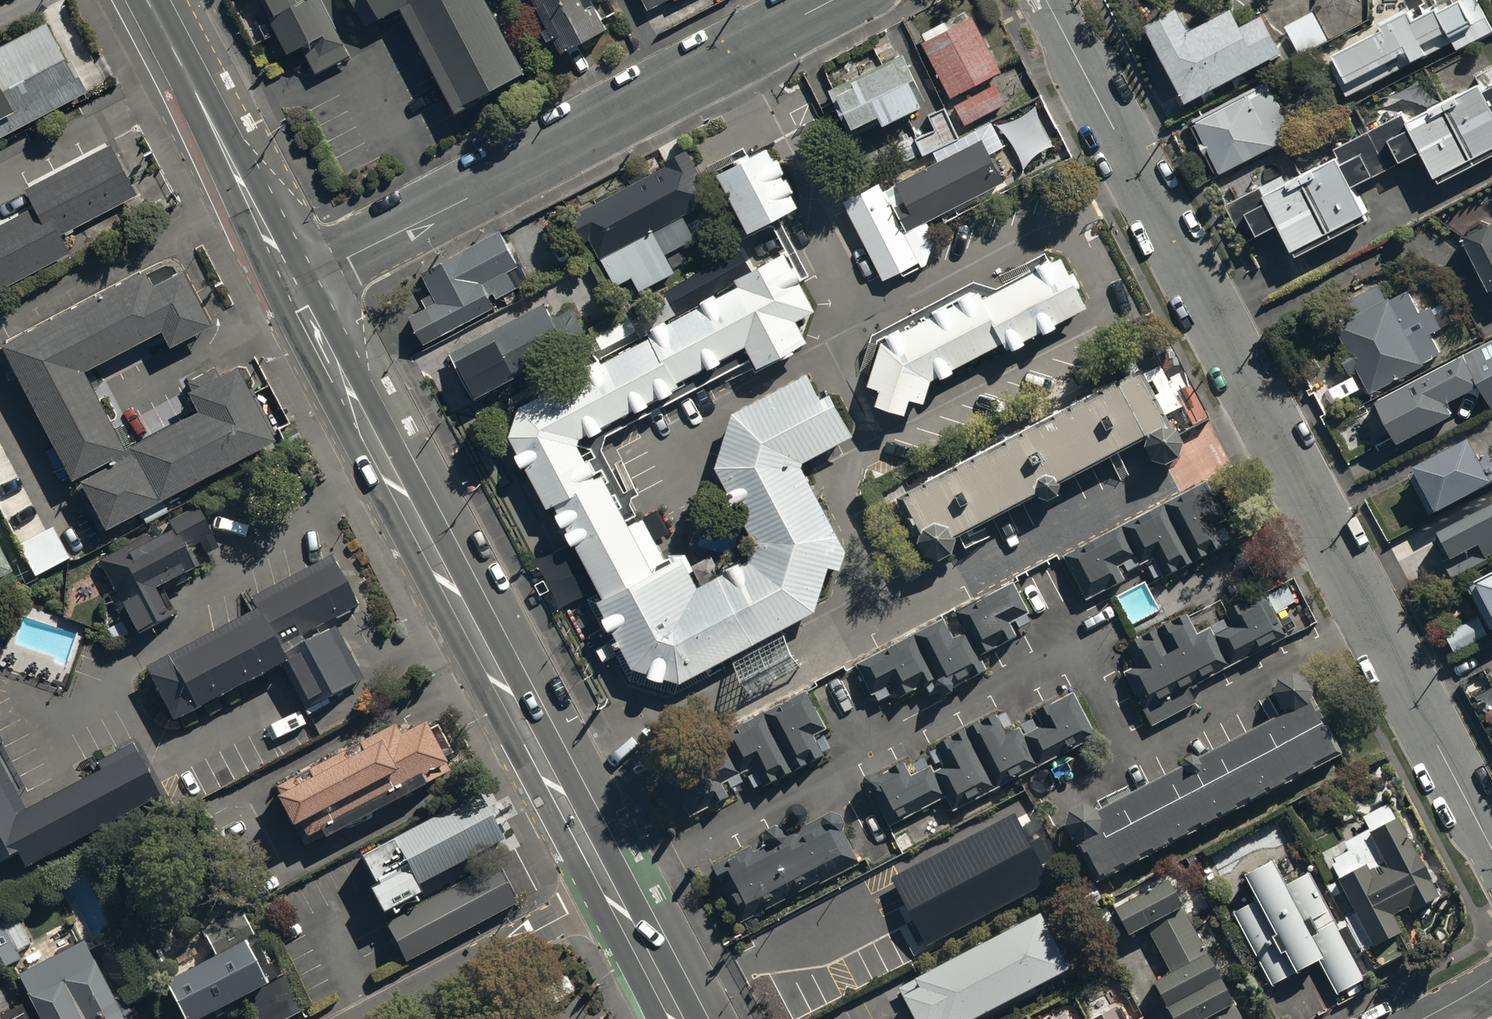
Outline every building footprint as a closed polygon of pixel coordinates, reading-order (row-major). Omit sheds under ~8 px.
[(274,10),(267,14),(286,51),(300,44),(314,72),(348,54),(319,0),(269,0),(274,10)] [(369,38),(405,20),(457,125),(528,86),(484,0),(350,0),(369,38)] [(546,25),(540,29),(546,40),(552,37),(560,51),(603,28),(588,0),(532,0),(546,25)] [(647,8),(663,0),(643,0),(647,8)] [(1491,31),(1491,26),(1479,0),(1450,0),(1444,0),(1413,16),(1409,6),(1380,21),(1382,26),(1326,55),(1346,95),(1451,41),(1455,50),(1491,31)] [(1283,48),(1263,11),(1241,22),(1232,4),(1189,27),(1178,5),(1146,21),(1187,99),(1283,48)] [(0,42),(0,132),(84,88),(69,58),(85,50),(63,9),(0,42)] [(1314,11),(1285,25),(1300,53),(1328,38),(1314,11)] [(924,39),(921,41),(964,123),(1005,102),(991,74),(1001,69),(972,14),(947,27),(942,20),(920,32),(924,39)] [(881,62),(827,88),(845,126),(875,111),(880,121),(925,99),(894,39),(874,49),(881,62)] [(1477,74),(1480,81),(1407,119),(1402,111),(1334,147),(1337,153),(1286,179),(1283,173),(1227,202),(1246,239),(1282,220),(1298,251),(1370,213),(1353,181),(1422,145),(1440,179),(1491,151),(1491,66),(1477,74)] [(1293,135),(1266,80),(1188,119),(1215,173),(1293,135)] [(934,128),(914,138),(922,154),(958,136),(943,105),(927,113),(934,128)] [(980,137),(882,188),(879,182),(845,201),(887,280),(932,256),(938,234),(930,218),(1002,180),(980,137)] [(68,250),(59,232),(134,192),(107,140),(19,186),(27,202),(0,216),(0,286),(68,250)] [(766,140),(715,165),(746,228),(797,203),(766,140)] [(666,163),(580,208),(583,213),(574,217),(585,238),(589,236),(614,284),(631,275),(638,289),(673,271),(651,228),(711,197),(685,148),(664,159),(666,163)] [(1462,235),(1491,287),(1491,219),(1462,235)] [(421,269),(437,301),(407,316),(421,343),(495,304),(491,298),(514,286),(505,269),(518,263),(500,228),(421,269)] [(880,387),(875,401),(906,412),(911,397),(924,401),(932,379),(941,374),(943,379),(955,372),(953,368),(1004,340),(1008,347),(1011,345),(1014,350),(1026,343),(1024,339),(1043,329),(1046,334),(1058,328),(1056,323),(1088,305),(1077,285),(1080,283),(1074,273),(1072,274),(1062,256),(1052,261),(1047,252),(1002,276),(1005,284),(999,287),(975,280),(874,333),(862,375),(870,378),(869,383),(880,387)] [(513,431),(634,665),(681,677),(817,608),(843,536),(797,456),(850,426),(813,362),(735,406),(716,461),(758,539),(696,572),(682,547),(668,554),(645,510),(635,515),(591,432),(754,346),(761,359),(807,335),(795,312),(810,304),(787,262),(522,403),(513,431)] [(162,326),(173,346),(215,324),(184,266),(154,281),(144,263),(0,338),(0,346),(99,534),(282,439),(242,362),(194,387),(204,406),(124,448),(82,368),(162,326)] [(1419,310),(1408,289),(1386,300),(1378,284),(1329,310),(1349,348),(1339,353),(1349,371),(1357,367),(1370,391),(1442,353),(1431,332),(1442,326),(1430,304),(1419,310)] [(543,301),(449,350),(472,394),(508,375),(510,377),(589,336),(573,305),(552,316),(543,301)] [(1377,397),(1399,439),(1453,410),(1446,398),(1479,380),(1491,405),(1491,336),(1377,397)] [(1056,496),(1058,484),(1118,453),(1128,475),(1151,462),(1164,464),(1177,458),(1181,443),(1174,431),(1168,428),(1138,370),(895,497),(917,540),(917,546),(923,559),(937,563),(951,555),(955,540),(1035,498),(1045,502),(1056,496)] [(1410,477),(1430,516),(1491,484),(1491,458),(1489,452),(1479,458),(1469,439),(1414,468),(1416,473),(1410,477)] [(1207,480),(1062,556),(1085,601),(1124,581),(1116,567),(1136,557),(1140,565),(1152,558),(1163,578),(1225,546),(1214,526),(1228,519),(1207,480)] [(1439,533),(1443,541),(1434,545),(1454,582),(1491,562),(1489,557),(1491,555),(1491,505),(1439,533)] [(97,562),(133,631),(153,621),(154,623),(173,613),(162,594),(196,575),(192,567),(197,565),(188,547),(198,542),(204,554),(216,547),(195,507),(167,522),(170,528),(149,540),(147,535),(97,562)] [(51,527),(17,546),(34,577),(68,558),(51,527)] [(10,572),(0,553),(0,577),(10,572)] [(253,622),(147,679),(176,734),(290,674),(311,713),(364,685),(333,628),(358,615),(331,565),(246,610),(253,622)] [(1469,589),(1491,631),(1491,577),(1469,589)] [(978,658),(1016,637),(1009,624),(1029,614),(1012,582),(953,613),(963,631),(953,636),(943,617),(854,664),(871,695),(891,684),(898,697),(924,683),(933,699),(985,672),(978,658)] [(1195,702),(1187,688),(1286,637),(1264,596),(1226,616),(1232,627),(1215,637),(1209,626),(1196,633),(1186,613),(1125,645),(1137,666),(1124,673),(1151,725),(1195,702)] [(1446,634),(1456,653),(1488,636),(1478,617),(1446,634)] [(1075,843),(1096,882),(1339,754),(1309,697),(1312,692),(1304,677),(1290,673),(1276,680),(1272,694),(1279,709),(1286,711),(1199,758),(1190,754),(1182,758),(1181,766),(1096,810),(1082,805),(1067,812),(1063,827),(1069,836),(1075,843)] [(827,730),(806,690),(663,766),(690,816),(727,796),(720,783),(753,766),(764,787),(824,755),(814,737),(827,730)] [(952,812),(1096,736),(1073,695),(1038,713),(1044,725),(1023,736),(1019,728),(1005,736),(995,717),(937,747),(948,767),(934,774),(930,767),(911,777),(903,761),(875,776),(870,775),(864,778),(861,784),(863,789),(873,794),(890,827),(944,798),(952,812)] [(391,722),(274,786),(277,790),(271,794),(287,823),(297,818),(305,833),(319,825),(325,836),(446,770),(421,724),(399,736),(391,722)] [(15,851),(23,866),(158,795),(130,741),(88,763),(93,773),(24,809),(14,792),(24,786),(0,740),(0,859),(15,851)] [(412,885),(498,839),(474,792),(357,854),(372,883),(366,886),(380,911),(416,892),(412,885)] [(742,923),(859,863),(842,830),(844,824),(841,816),(831,812),(807,825),(807,816),(805,810),(801,806),(795,804),(791,805),(787,809),(785,814),(785,819),(788,824),(795,827),(796,829),(786,835),(782,829),(774,826),(766,830),(764,840),(767,846),(753,852),(750,846),(712,865),(742,923)] [(1014,813),(891,878),(926,945),(1049,881),(1014,813)] [(1401,817),(1369,832),(1383,863),(1368,869),(1365,863),(1336,876),(1369,947),(1401,933),(1392,914),(1407,907),(1411,916),(1440,902),(1401,817)] [(1256,899),(1231,913),(1271,986),(1317,961),(1336,996),(1365,980),(1307,873),(1284,885),(1270,860),(1243,875),(1256,899)] [(383,922),(403,961),(516,903),(496,864),(383,922)] [(1112,906),(1129,936),(1146,927),(1170,972),(1152,982),(1172,1018),(1240,1018),(1166,878),(1112,906)] [(180,1018),(193,1018),(243,992),(258,1018),(289,1018),(303,1011),(281,972),(276,975),(240,910),(202,931),(214,953),(160,982),(180,1018)] [(1039,913),(897,988),(914,1018),(972,1018),(1068,968),(1039,913)] [(4,967),(20,959),(16,950),(29,943),(15,915),(1,923),(0,922),(0,959),(4,967)] [(16,973),(39,1018),(133,1018),(122,998),(113,1003),(81,940),(40,961),(37,954),(26,959),(30,966),(16,973)] [(540,1007),(574,990),(566,973),(532,991),(540,1007)] [(21,1006),(0,1017),(0,1018),(28,1018),(21,1006)] [(1121,1006),(1096,1018),(1128,1018),(1121,1006)]
